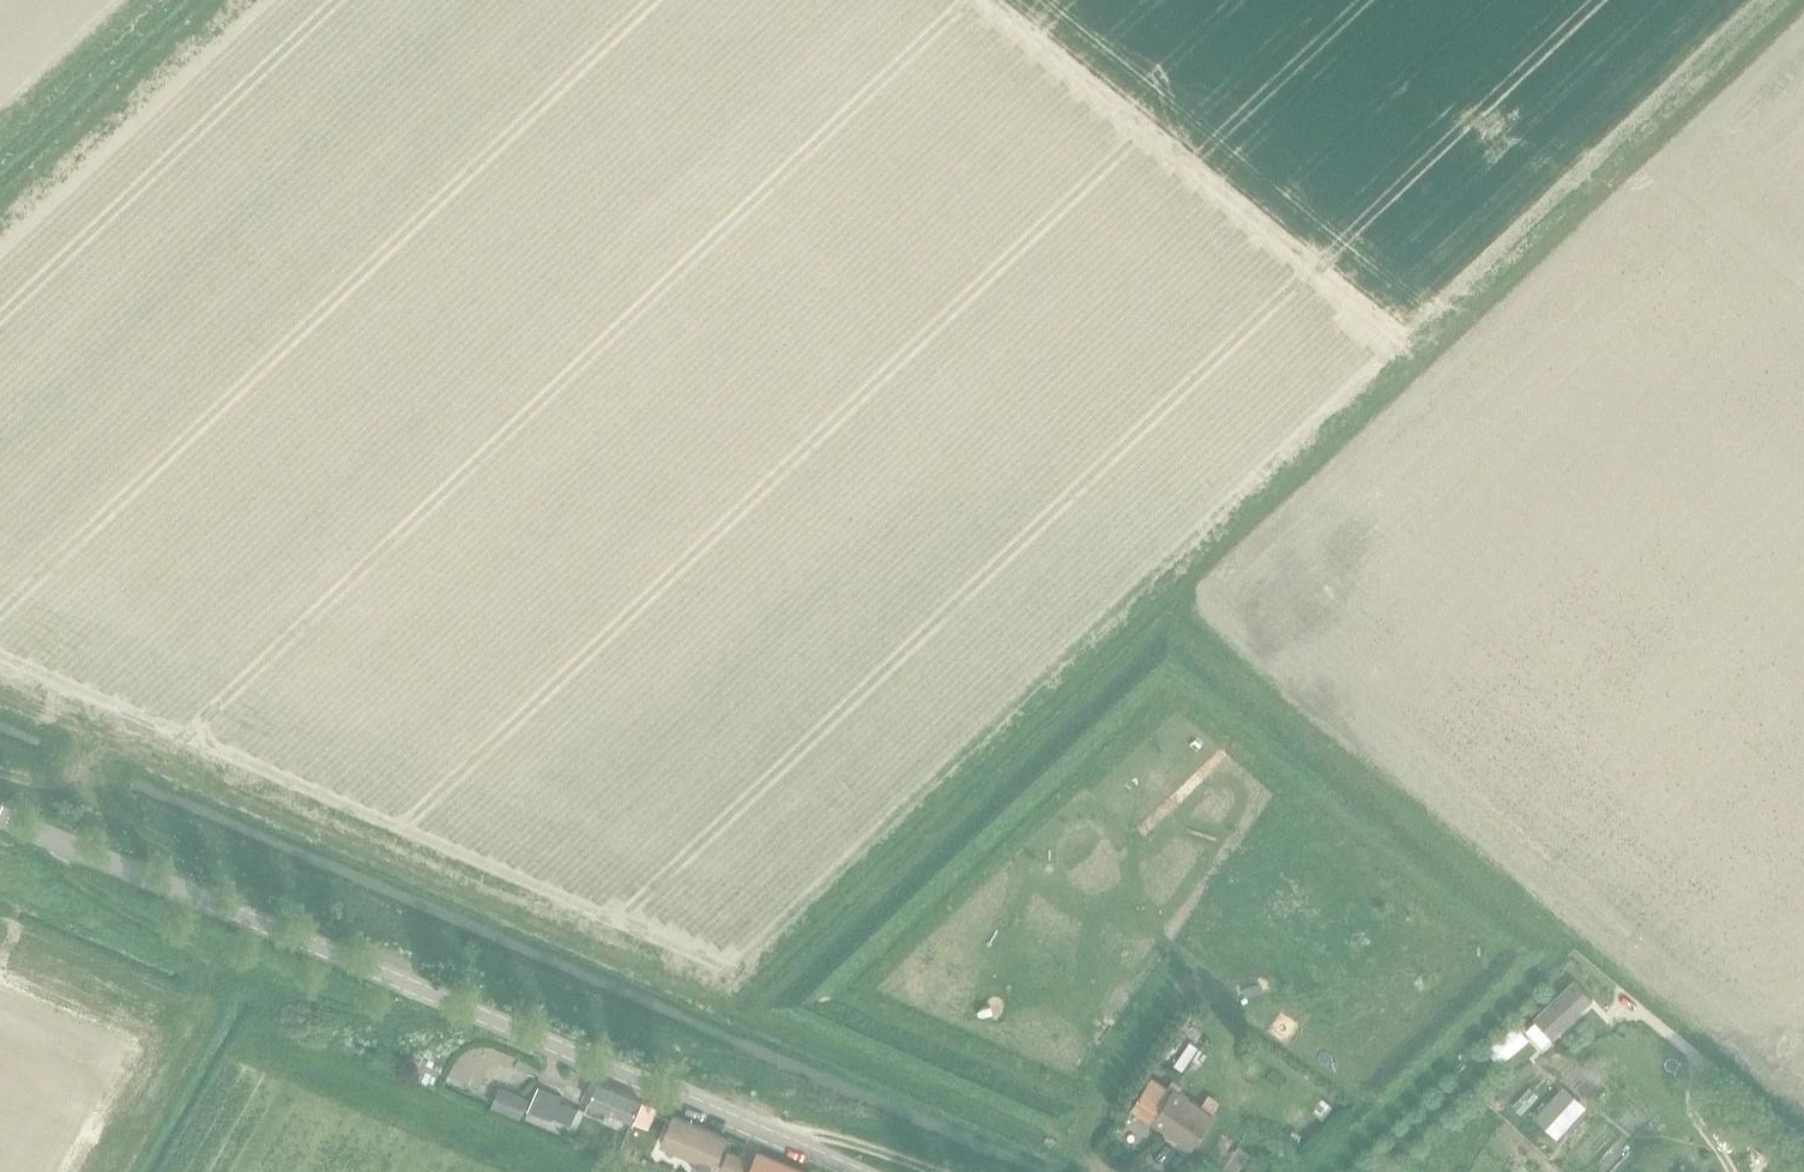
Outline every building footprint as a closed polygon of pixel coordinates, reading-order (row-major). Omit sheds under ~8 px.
[(1259,983),(1242,987),(1245,996),(1261,992),(1259,983)] [(1665,1053),(1655,1042),(1647,1052),(1655,1063),(1665,1053)] [(518,1059),(514,1067),(529,1073),(532,1065),(518,1059)] [(1167,1087),(1152,1077),(1131,1107),(1190,1149),(1212,1118),(1177,1094),(1181,1088),(1171,1081),(1167,1087)] [(597,1081),(584,1109),(601,1117),(605,1108),(632,1121),(641,1101),(597,1081)] [(1564,1084),(1535,1115),(1546,1125),(1575,1094),(1564,1084)] [(552,1118),(570,1125),(577,1108),(560,1100),(562,1096),(538,1085),(527,1110),(551,1120),(552,1118)] [(529,1098),(500,1086),(491,1106),(520,1118),(529,1098)] [(656,1112),(664,1093),(649,1086),(641,1105),(656,1112)] [(697,1160),(692,1170),(696,1171),(711,1171),(726,1138),(673,1116),(661,1145),(697,1160)] [(1222,1170),(1225,1171),(1237,1171),(1250,1154),(1238,1146),(1222,1170)] [(749,1171),(807,1171),(758,1151),(749,1171)] [(719,1171),(740,1171),(745,1159),(728,1152),(719,1171)] [(1688,1171),(1690,1171),(1708,1171),(1711,1169),(1699,1159),(1688,1171)]
